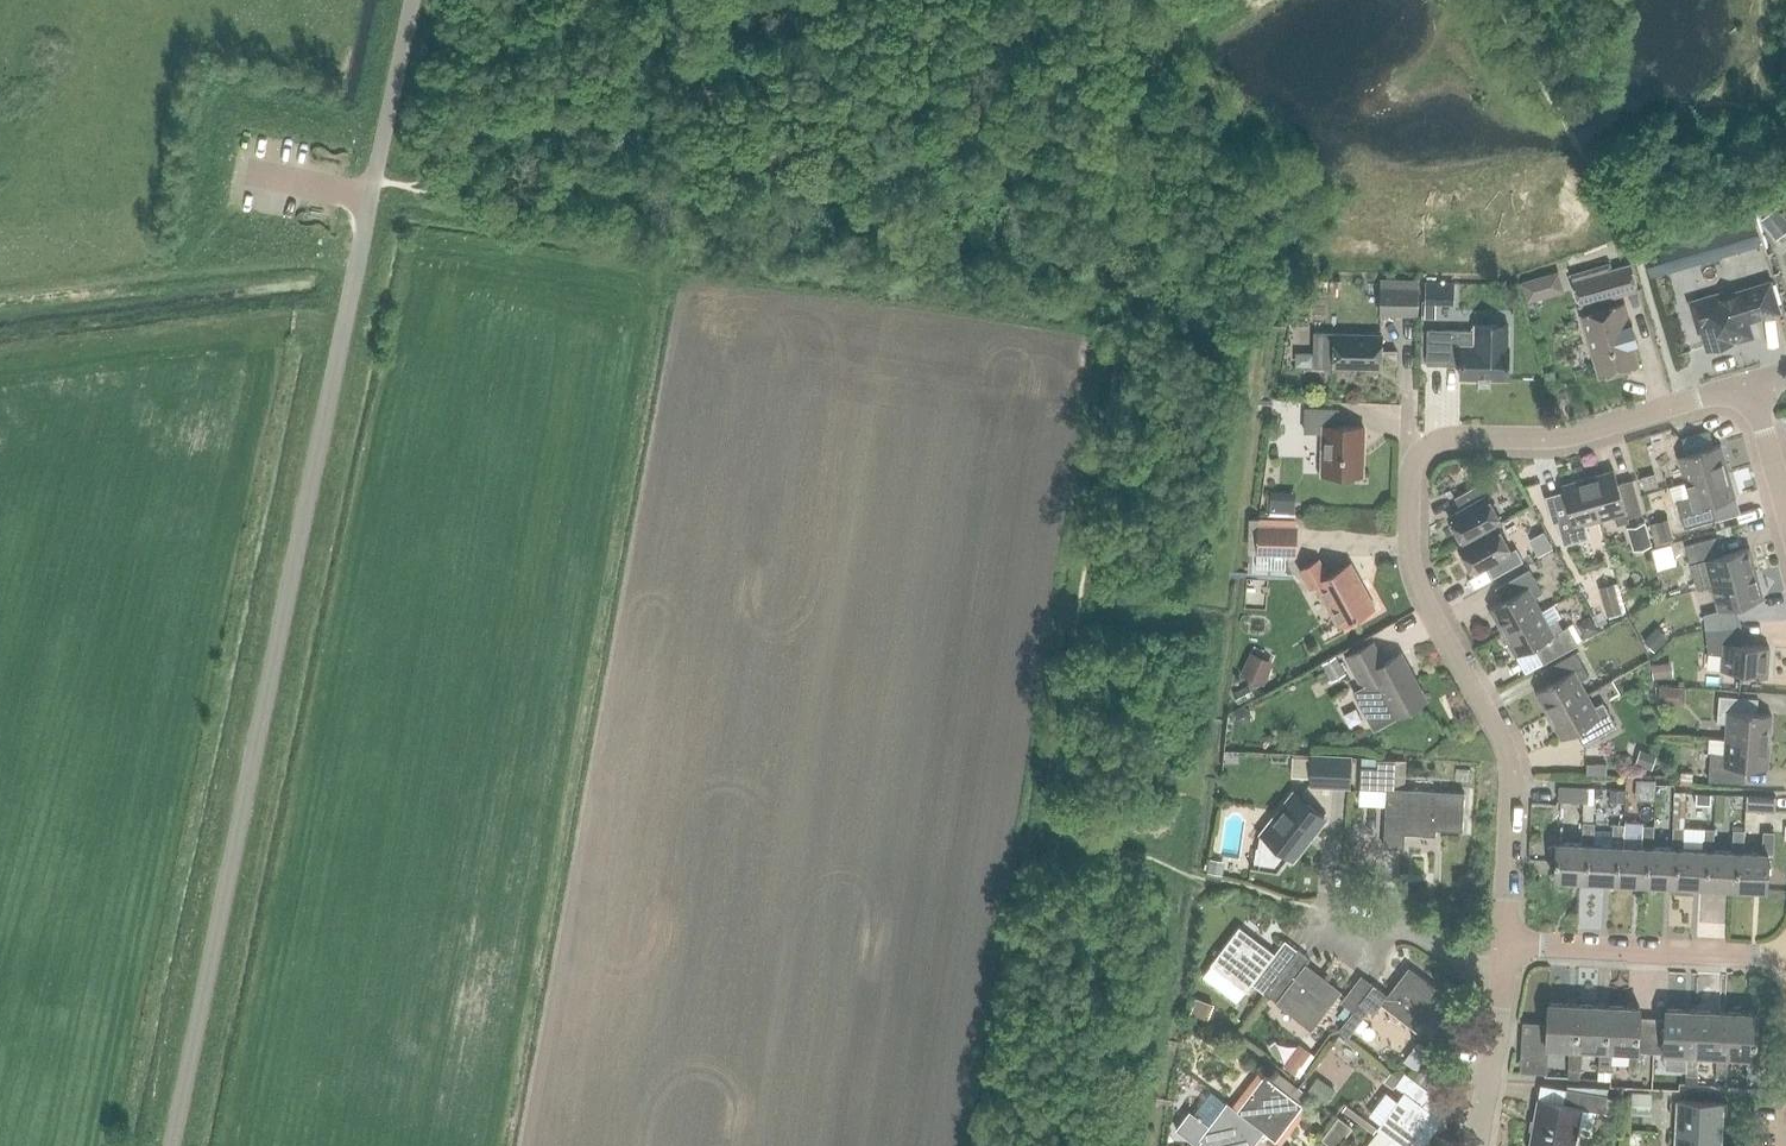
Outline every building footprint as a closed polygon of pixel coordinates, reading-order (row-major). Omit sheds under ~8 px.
[(1776,240),(1785,232),(1785,219),(1777,208),(1761,220),(1776,240)] [(1709,262),(1741,252),(1733,226),(1701,236),(1709,262)] [(1632,265),(1574,281),(1582,307),(1639,291),(1632,265)] [(1565,292),(1559,272),(1521,283),(1527,303),(1565,292)] [(1767,286),(1712,303),(1710,296),(1689,302),(1695,323),(1702,321),(1709,346),(1748,334),(1743,319),(1774,310),(1767,286)] [(1381,316),(1417,316),(1418,289),(1381,289),(1381,316)] [(1631,345),(1636,343),(1624,304),(1582,316),(1600,376),(1637,365),(1631,345)] [(1508,380),(1508,347),(1509,325),(1475,324),(1475,331),(1427,330),(1426,366),(1461,367),(1460,380),(1508,380)] [(1381,364),(1396,365),(1397,352),(1382,352),(1382,336),(1315,335),(1314,368),(1381,369),(1381,364)] [(1338,411),(1305,410),(1304,434),(1323,435),(1322,476),(1362,478),(1364,429),(1338,428),(1338,411)] [(1678,457),(1685,483),(1727,471),(1720,445),(1678,457)] [(1613,471),(1587,479),(1599,521),(1613,517),(1616,527),(1628,523),(1627,519),(1641,515),(1632,481),(1617,485),(1613,471)] [(1727,471),(1685,483),(1689,496),(1675,500),(1684,530),(1716,520),(1711,504),(1735,497),(1727,471)] [(1643,477),(1646,492),(1661,488),(1658,473),(1643,477)] [(1599,521),(1587,479),(1561,487),(1573,529),(1599,521)] [(1495,525),(1499,523),(1499,524),(1501,523),(1487,499),(1492,496),(1485,482),(1454,499),(1461,512),(1450,519),(1449,518),(1448,519),(1464,547),(1464,548),(1481,538),(1479,534),(1495,525)] [(1259,555),(1299,557),(1300,520),(1261,519),(1259,555)] [(1670,520),(1657,523),(1662,542),(1675,539),(1670,520)] [(1653,547),(1647,523),(1628,528),(1634,552),(1653,547)] [(1464,548),(1464,547),(1460,549),(1460,548),(1458,549),(1473,576),(1474,575),(1473,574),(1485,567),(1492,580),(1523,563),(1515,550),(1510,553),(1495,525),(1479,534),(1481,538),(1464,548)] [(1551,531),(1538,539),(1546,553),(1560,545),(1551,531)] [(1711,586),(1755,574),(1748,548),(1717,557),(1712,538),(1684,545),(1692,575),(1707,571),(1711,586)] [(1676,539),(1657,544),(1662,566),(1682,561),(1676,539)] [(1374,610),(1350,566),(1328,578),(1319,562),(1299,573),(1309,591),(1315,588),(1338,630),(1374,610)] [(1489,610),(1502,634),(1540,613),(1533,600),(1542,595),(1529,571),(1495,590),(1502,603),(1489,610)] [(1704,629),(1735,626),(1730,608),(1762,599),(1755,574),(1711,586),(1718,611),(1703,615),(1704,629)] [(1615,584),(1600,588),(1607,616),(1623,612),(1615,584)] [(1540,613),(1502,634),(1515,658),(1534,647),(1543,663),(1577,644),(1568,628),(1562,632),(1556,621),(1547,626),(1540,613)] [(1591,615),(1576,624),(1585,638),(1599,630),(1591,615)] [(1735,626),(1704,629),(1707,655),(1722,656),(1720,671),(1752,674),(1751,677),(1766,678),(1768,648),(1735,645),(1735,626)] [(1646,641),(1657,652),(1670,639),(1659,628),(1646,641)] [(1346,660),(1360,687),(1353,691),(1375,730),(1396,719),(1425,703),(1400,657),(1383,666),(1372,645),(1346,660)] [(1242,673),(1266,684),(1277,661),(1253,650),(1242,673)] [(1534,693),(1547,717),(1586,696),(1578,683),(1587,678),(1581,667),(1584,666),(1577,653),(1541,672),(1548,686),(1534,693)] [(1337,657),(1324,665),(1333,681),(1347,673),(1337,657)] [(1673,663),(1653,666),(1656,682),(1675,680),(1673,663)] [(1686,689),(1661,688),(1660,703),(1685,705),(1686,689)] [(1586,696),(1547,717),(1561,741),(1573,734),(1581,747),(1615,728),(1602,704),(1593,709),(1586,696)] [(1726,738),(1769,742),(1771,715),(1757,713),(1758,699),(1719,696),(1717,723),(1727,723),(1726,738)] [(1244,707),(1236,711),(1235,720),(1242,725),(1250,721),(1251,712),(1244,707)] [(1769,742),(1726,738),(1725,754),(1711,753),(1709,781),(1745,783),(1746,768),(1767,769),(1769,742)] [(1635,765),(1651,770),(1656,754),(1640,749),(1635,765)] [(1311,787),(1352,788),(1353,755),(1312,753),(1311,787)] [(1587,763),(1587,775),(1607,775),(1607,763),(1587,763)] [(1361,768),(1360,790),(1376,791),(1377,769),(1361,768)] [(1681,784),(1693,784),(1693,773),(1682,772),(1681,784)] [(1656,782),(1638,782),(1637,800),(1656,800),(1656,782)] [(1587,803),(1588,789),(1558,787),(1558,802),(1583,803),(1587,803)] [(1625,803),(1625,790),(1610,790),(1610,803),(1625,803)] [(1673,826),(1684,827),(1685,791),(1675,790),(1673,826)] [(1435,831),(1461,833),(1463,796),(1387,792),(1384,849),(1403,850),(1404,836),(1434,838),(1435,831)] [(1260,837),(1262,838),(1257,870),(1275,872),(1287,857),(1290,859),(1322,817),(1293,794),(1260,837)] [(1696,796),(1696,805),(1709,805),(1709,797),(1696,796)] [(1775,812),(1775,797),(1746,796),(1745,811),(1775,812)] [(1582,823),(1593,824),(1594,803),(1587,803),(1583,803),(1582,823)] [(1616,847),(1615,883),(1645,885),(1647,848),(1652,848),(1653,826),(1642,826),(1642,823),(1624,822),(1624,825),(1623,847),(1616,847)] [(1556,844),(1554,880),(1585,882),(1586,845),(1593,846),(1593,824),(1582,823),(1582,845),(1556,844)] [(1616,847),(1623,847),(1624,825),(1613,825),(1612,846),(1592,846),(1586,845),(1585,882),(1615,883),(1616,847)] [(1677,850),(1682,850),(1683,829),(1683,828),(1672,828),(1672,849),(1652,848),(1647,848),(1645,885),(1675,886),(1677,850)] [(1677,850),(1675,886),(1706,888),(1707,851),(1712,851),(1713,830),(1702,829),(1702,830),(1683,829),(1682,850),(1677,850)] [(1707,851),(1706,888),(1736,889),(1737,853),(1742,853),(1743,831),(1732,831),(1732,852),(1712,851),(1707,851)] [(1762,854),(1742,853),(1737,853),(1736,889),(1766,890),(1767,854),(1773,855),(1774,833),(1763,832),(1762,854)] [(1534,853),(1550,853),(1550,842),(1534,841),(1534,853)] [(1212,858),(1210,873),(1225,875),(1227,860),(1212,858)] [(1275,977),(1294,950),(1283,942),(1273,955),(1238,928),(1210,964),(1246,992),(1264,968),(1275,977)] [(1288,987),(1275,1004),(1311,1032),(1340,992),(1304,964),(1307,960),(1294,950),(1275,977),(1288,987)] [(1381,1006),(1417,1033),(1445,996),(1408,968),(1386,996),(1373,986),(1372,987),(1372,986),(1351,1013),(1347,1019),(1341,1027),(1339,1029),(1351,1038),(1369,1013),(1373,1016),(1381,1006)] [(1351,1013),(1372,986),(1360,977),(1340,1004),(1351,1013)] [(1208,1021),(1215,1004),(1198,997),(1191,1014),(1208,1021)] [(1576,1050),(1578,1006),(1547,1004),(1545,1048),(1568,1050),(1567,1070),(1580,1071),(1581,1050),(1576,1050)] [(1608,1007),(1578,1006),(1576,1050),(1581,1050),(1600,1051),(1600,1071),(1609,1071),(1610,1051),(1605,1051),(1608,1007)] [(1651,1054),(1653,1022),(1638,1021),(1638,1009),(1608,1007),(1605,1051),(1610,1051),(1628,1052),(1627,1073),(1639,1074),(1640,1053),(1651,1054)] [(1664,1022),(1653,1022),(1651,1054),(1664,1054),(1664,1053),(1686,1055),(1685,1075),(1697,1076),(1698,1055),(1694,1055),(1696,1011),(1665,1010),(1664,1022)] [(1726,1077),(1727,1057),(1723,1056),(1726,1013),(1696,1011),(1694,1055),(1698,1055),(1716,1056),(1715,1077),(1726,1077)] [(1723,1056),(1727,1057),(1746,1058),(1744,1079),(1756,1079),(1758,1057),(1754,1057),(1756,1014),(1726,1013),(1723,1056)] [(1404,1062),(1417,1072),(1432,1052),(1419,1042),(1404,1062)] [(1299,1044),(1284,1066),(1296,1075),(1312,1053),(1299,1044)] [(1263,1076),(1302,1107),(1310,1097),(1270,1066),(1263,1076)] [(1394,1086),(1401,1077),(1395,1072),(1388,1081),(1394,1086)] [(1390,1139),(1391,1138),(1401,1145),(1422,1145),(1441,1121),(1421,1106),(1431,1093),(1405,1074),(1395,1087),(1404,1094),(1377,1129),(1390,1139)] [(1263,1076),(1236,1110),(1236,1111),(1264,1131),(1263,1132),(1276,1142),(1302,1107),(1263,1076)] [(1317,1077),(1306,1093),(1325,1106),(1336,1091),(1317,1077)] [(1604,1114),(1607,1097),(1566,1090),(1564,1105),(1536,1100),(1528,1145),(1575,1145),(1581,1110),(1604,1114)] [(1631,1092),(1631,1115),(1652,1116),(1653,1093),(1631,1092)] [(1677,1102),(1675,1135),(1720,1138),(1722,1104),(1677,1102)] [(1210,1125),(1190,1110),(1176,1128),(1199,1145),(1202,1141),(1209,1145),(1253,1145),(1263,1132),(1264,1131),(1236,1111),(1236,1110),(1227,1103),(1210,1125)] [(1326,1143),(1325,1144),(1328,1145),(1339,1145),(1343,1140),(1327,1128),(1319,1139),(1326,1143)] [(1674,1145),(1719,1145),(1720,1138),(1675,1135),(1674,1145)]
